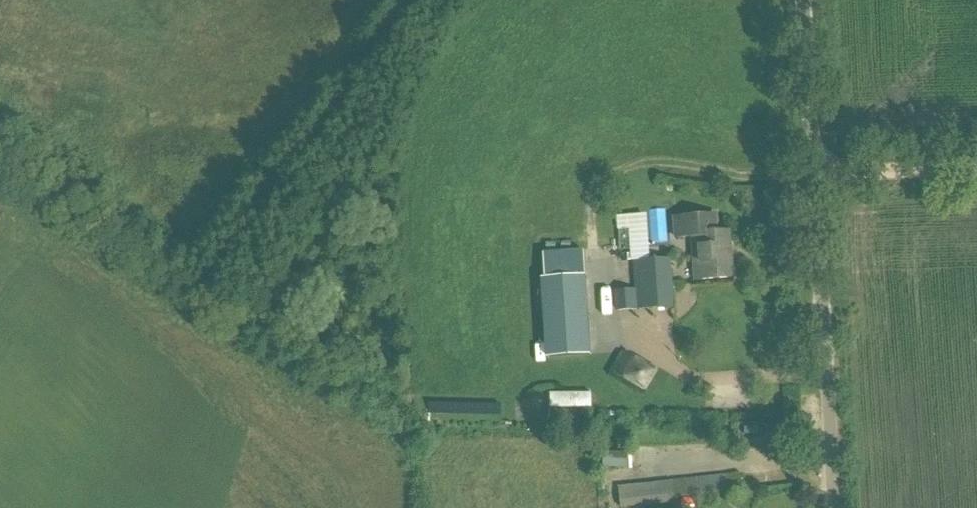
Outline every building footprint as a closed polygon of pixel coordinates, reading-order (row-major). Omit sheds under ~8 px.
[(652,214),(626,214),(626,248),(652,248),(652,214)] [(693,239),(695,280),(732,278),(729,231),(717,231),(717,214),(672,215),(672,240),(693,239)] [(613,291),(614,310),(673,307),(670,259),(634,261),(636,289),(613,291)] [(542,277),(547,358),(590,355),(585,275),(542,277)] [(644,392),(647,391),(659,370),(659,367),(638,355),(634,356),(622,378),(623,380),(644,392)] [(552,391),(553,406),(593,404),(592,388),(552,391)] [(604,466),(626,467),(627,454),(604,453),(604,466)] [(617,486),(620,506),(740,490),(738,470),(617,486)]
